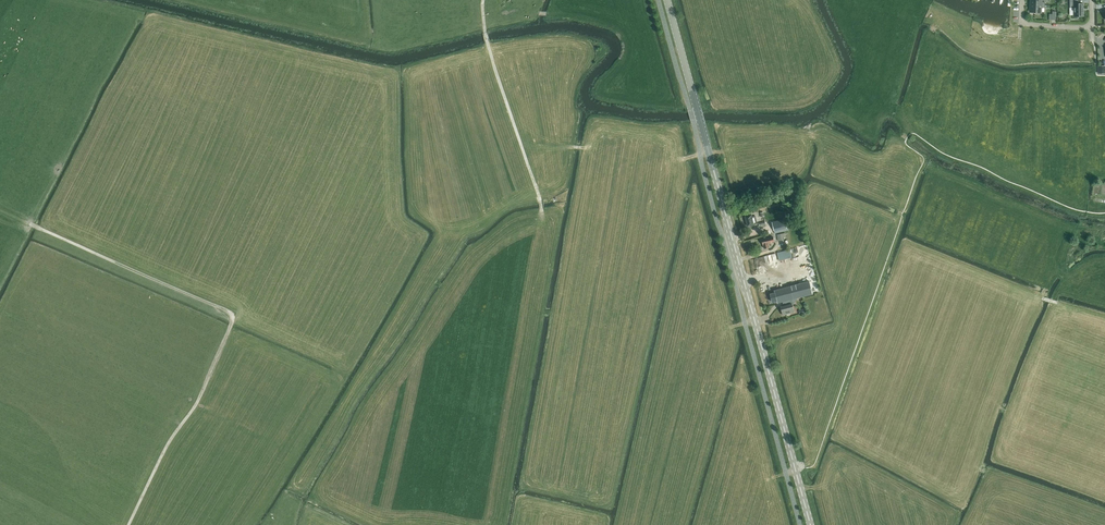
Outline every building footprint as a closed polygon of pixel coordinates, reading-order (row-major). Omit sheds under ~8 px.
[(1077,0),(1070,0),(1070,7),(1074,7),(1074,16),(1083,16),(1083,3),(1078,4),(1077,0)] [(1030,6),(1030,11),(1041,12),(1041,7),(1044,8),(1045,5),(1030,4),(1030,6)] [(752,217),(751,215),(745,216),(748,226),(754,224),(757,224),(755,216),(752,217)] [(785,220),(772,223),(774,232),(787,229),(785,220)] [(774,242),(773,237),(768,238),(761,240),(763,245),(764,248),(769,247),(768,243),(774,242)] [(790,250),(778,254),(780,262),(793,258),(790,250)] [(777,301),(777,303),(782,302),(783,306),(780,307),(782,315),(786,314),(787,315),(790,314),(790,313),(794,312),(792,304),(791,299),(813,294),(809,281),(799,284),(774,290),(774,292),(769,293),(770,298),(771,298),(772,302),(777,301)]
